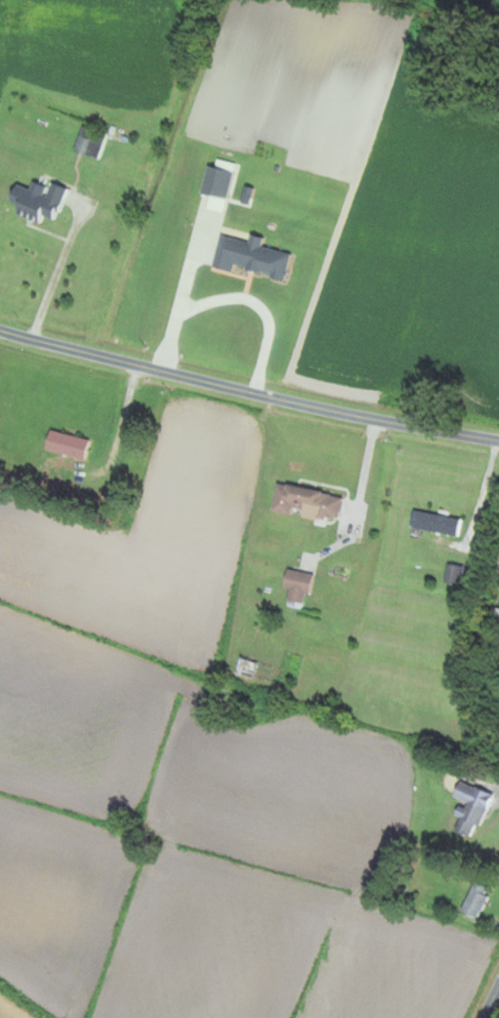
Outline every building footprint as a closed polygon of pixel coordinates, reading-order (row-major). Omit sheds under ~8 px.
[(89,154),(91,139),(75,138),(74,153),(89,154)] [(66,187),(49,183),(48,187),(32,183),(30,189),(12,185),(8,203),(16,205),(13,216),(38,222),(40,217),(57,222),(66,187)] [(43,450),(82,461),(88,440),(48,430),(43,450)] [(269,509),(299,514),(299,516),(336,523),(340,497),(274,484),(269,509)] [(460,519),(412,511),(409,529),(457,536),(460,519)] [(443,581),(458,585),(462,569),(447,564),(443,581)] [(283,599),(301,605),(310,576),(285,568),(279,588),(287,590),(283,599)] [(277,669),(240,657),(234,675),(271,686),(277,669)] [(474,840),(490,793),(456,782),(451,798),(461,801),(450,832),(474,840)] [(490,887),(473,880),(459,911),(476,919),(490,887)]
